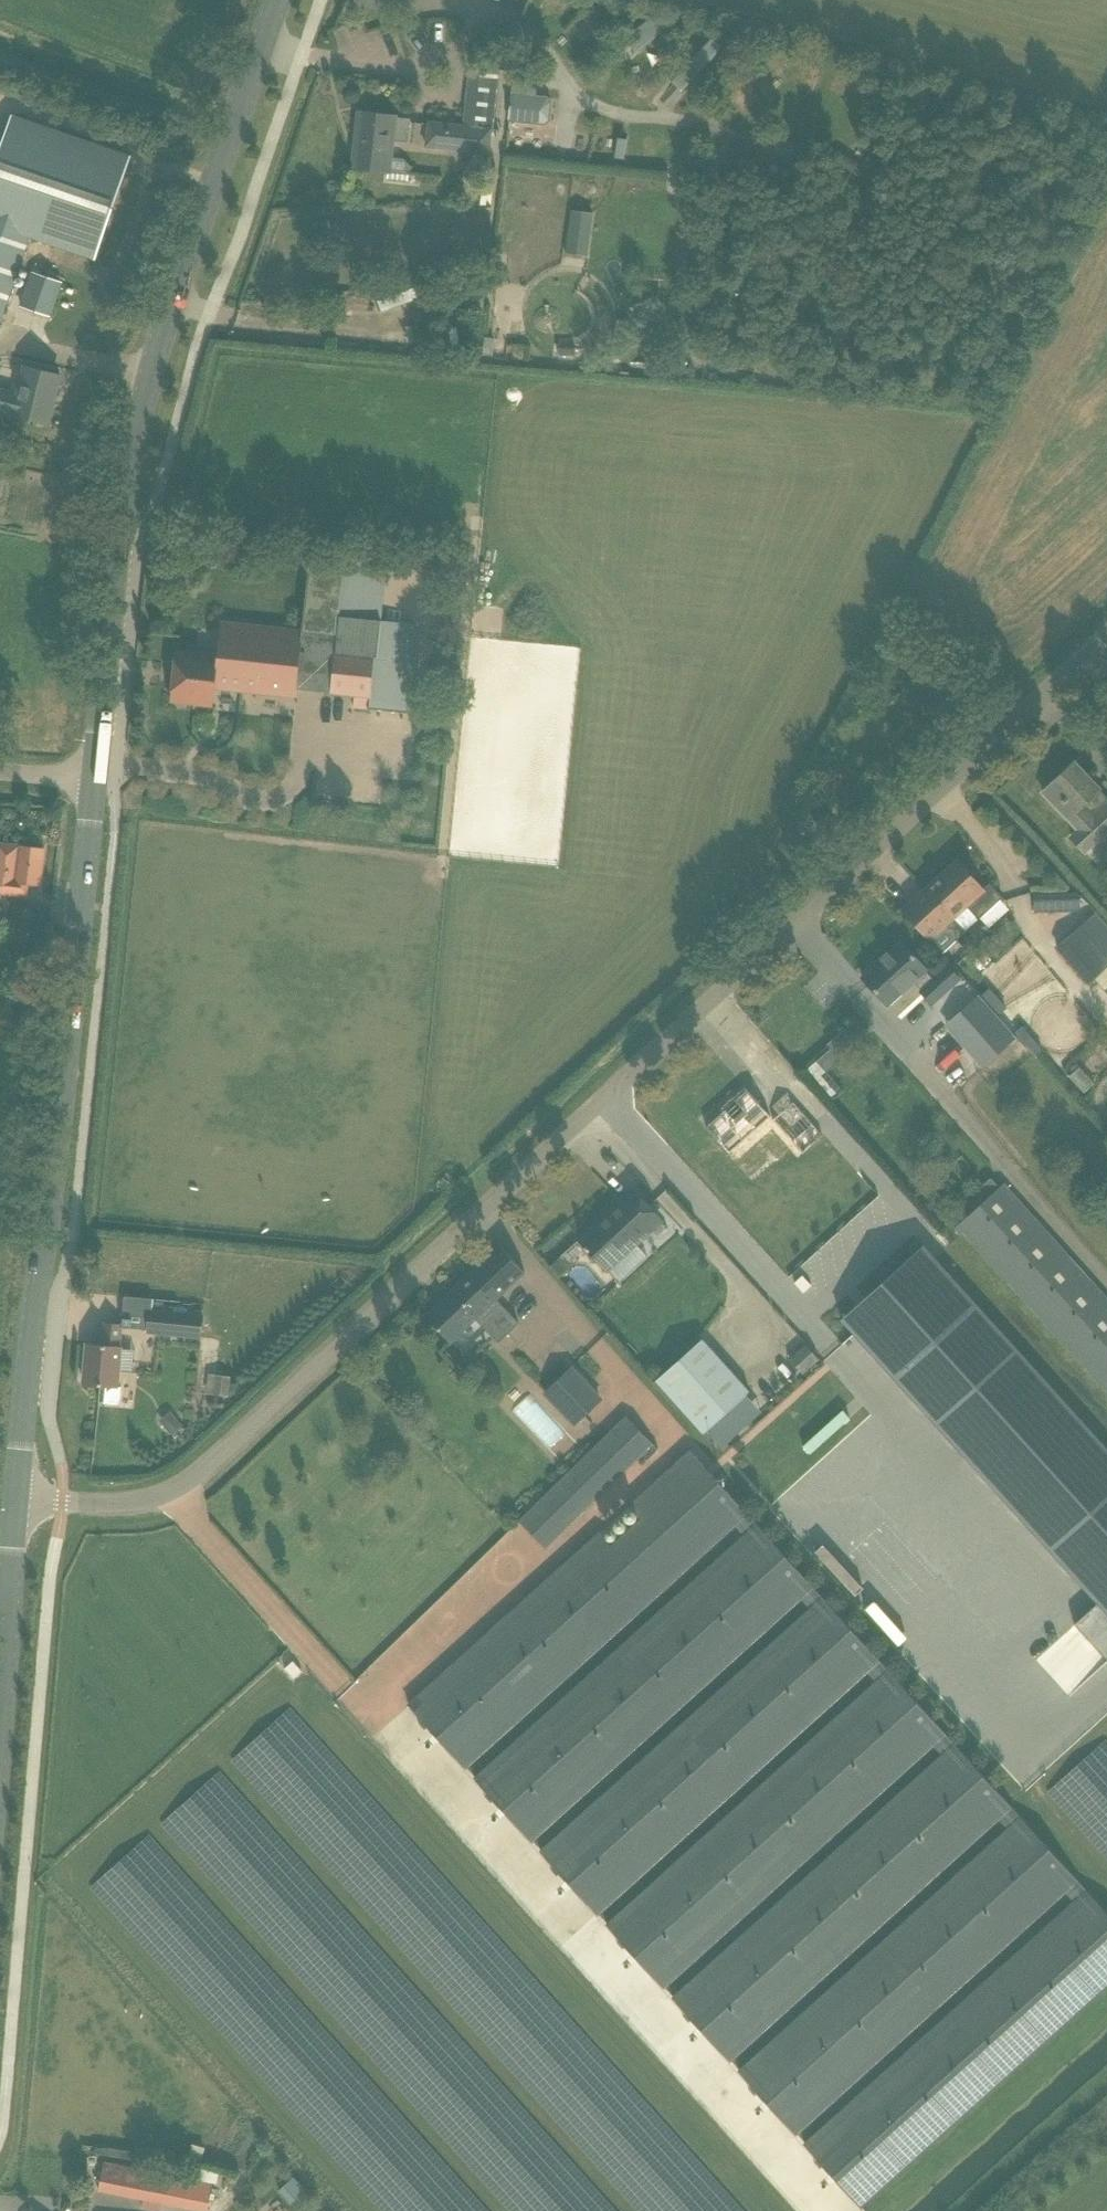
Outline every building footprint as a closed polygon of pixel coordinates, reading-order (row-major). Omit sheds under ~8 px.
[(629,39),(641,52),(666,29),(653,16),(629,39)] [(690,92),(724,45),(711,36),(677,82),(690,92)] [(428,124),(425,149),(489,156),(492,129),(494,129),(501,70),(498,70),(469,67),(464,107),(462,127),(428,123),(428,124)] [(514,80),(509,120),(545,124),(549,121),(552,101),(548,96),(535,95),(536,89),(514,80)] [(125,173),(132,155),(12,113),(6,133),(0,131),(0,322),(31,234),(96,256),(125,173)] [(410,122),(394,120),(394,117),(382,115),(360,113),(354,168),(376,170),(387,172),(391,140),(408,143),(410,122)] [(573,209),(570,252),(592,254),(596,211),(573,209)] [(432,294),(423,269),(372,288),(382,312),(432,294)] [(32,273),(21,305),(50,315),(62,283),(32,273)] [(48,422),(59,376),(26,368),(19,396),(7,393),(8,390),(0,388),(0,410),(48,422)] [(296,698),(297,689),(354,695),(353,708),(408,713),(417,625),(382,620),(389,563),(310,555),(301,631),(221,622),(217,656),(176,651),(171,700),(214,705),(215,689),(296,698)] [(1090,779),(1075,763),(1043,793),(1079,831),(1070,840),(1083,855),(1106,832),(1106,797),(1090,779)] [(26,895),(28,882),(40,884),(44,850),(0,844),(0,892),(26,895)] [(957,860),(930,885),(957,915),(966,907),(978,919),(1002,897),(989,883),(983,889),(957,860)] [(930,885),(902,910),(917,926),(930,940),(942,953),(954,942),(969,928),(957,915),(930,885)] [(1033,894),(1034,914),(1079,911),(1078,892),(1033,894)] [(1061,945),(1094,981),(1106,969),(1106,925),(1096,913),(1061,945)] [(863,978),(889,1006),(912,985),(932,1007),(963,979),(948,963),(931,978),(926,972),(928,970),(902,942),(863,978)] [(1014,1035),(978,996),(954,1018),(991,1057),(1014,1035)] [(830,1048),(816,1060),(825,1071),(839,1059),(830,1048)] [(706,1117),(690,1132),(720,1165),(764,1126),(832,1203),(857,1181),(777,1090),(761,1105),(744,1087),(741,1083),(704,1115),(706,1117)] [(990,1178),(982,1185),(990,1193),(998,1186),(990,1178)] [(1002,1183),(998,1186),(990,1193),(952,1227),(960,1235),(963,1233),(1106,1393),(1106,1300),(1002,1183)] [(634,1190),(580,1240),(595,1256),(607,1269),(608,1267),(620,1281),(648,1256),(635,1242),(660,1219),(649,1207),(634,1190)] [(472,1272),(425,1316),(441,1331),(451,1342),(475,1318),(498,1343),(518,1323),(496,1299),(525,1271),(515,1261),(500,1245),(472,1272)] [(869,1350),(1098,1603),(1075,1623),(1080,1629),(1106,1658),(1106,1448),(923,1245),(920,1247),(935,1263),(930,1268),(939,1278),(944,1273),(949,1278),(869,1350)] [(201,1336),(203,1315),(150,1310),(148,1331),(201,1336)] [(88,1343),(84,1383),(103,1385),(101,1401),(116,1403),(120,1400),(121,1387),(117,1386),(119,1371),(132,1372),(135,1349),(121,1348),(123,1325),(104,1323),(102,1345),(88,1343)] [(699,1338),(653,1378),(698,1431),(745,1390),(699,1338)] [(789,1362),(802,1376),(818,1361),(805,1347),(789,1362)] [(573,1426),(602,1398),(571,1366),(542,1394),(573,1426)] [(211,1374),(208,1393),(227,1395),(230,1376),(211,1374)] [(183,1427),(173,1415),(162,1425),(172,1436),(183,1427)] [(643,1454),(647,1458),(658,1447),(627,1415),(519,1520),(546,1548),(643,1454)] [(643,1518),(611,1547),(601,1536),(414,1705),(468,1764),(733,1523),(745,1537),(480,1777),(535,1838),(800,1598),(813,1612),(547,1852),(601,1911),(877,1661),(691,1455),(633,1507),(643,1518)] [(1000,1819),(1012,1807),(1008,1803),(881,1662),(869,1673),(876,1680),(605,1924),(664,1990),(934,1746),(942,1754),(671,1996),(731,2063),(1000,1819)] [(505,1735),(469,1769),(475,1776),(512,1742),(505,1735)] [(739,2072),(795,2134),(1065,1891),(1076,1902),(804,2145),(860,2207),(863,2204),(1106,1986),(1106,1913),(1077,1879),(1012,1807),(1000,1819),(1009,1829),(739,2072)] [(541,1848),(569,1824),(563,1817),(535,1841),(541,1848)] [(807,2142),(843,2107),(837,2101),(800,2136),(807,2142)] [(99,2189),(144,2198),(185,2205),(190,2179),(104,2162),(99,2189)]
